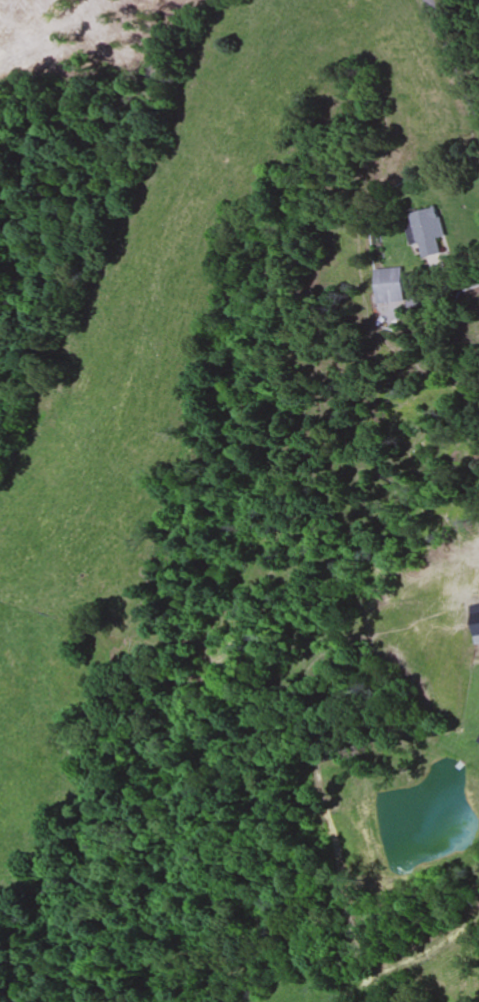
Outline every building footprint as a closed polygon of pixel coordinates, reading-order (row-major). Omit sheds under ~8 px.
[(446,237),(439,207),(412,214),(424,259),(444,254),(440,239),(446,237)] [(378,304),(405,303),(403,268),(376,270),(378,304)]
